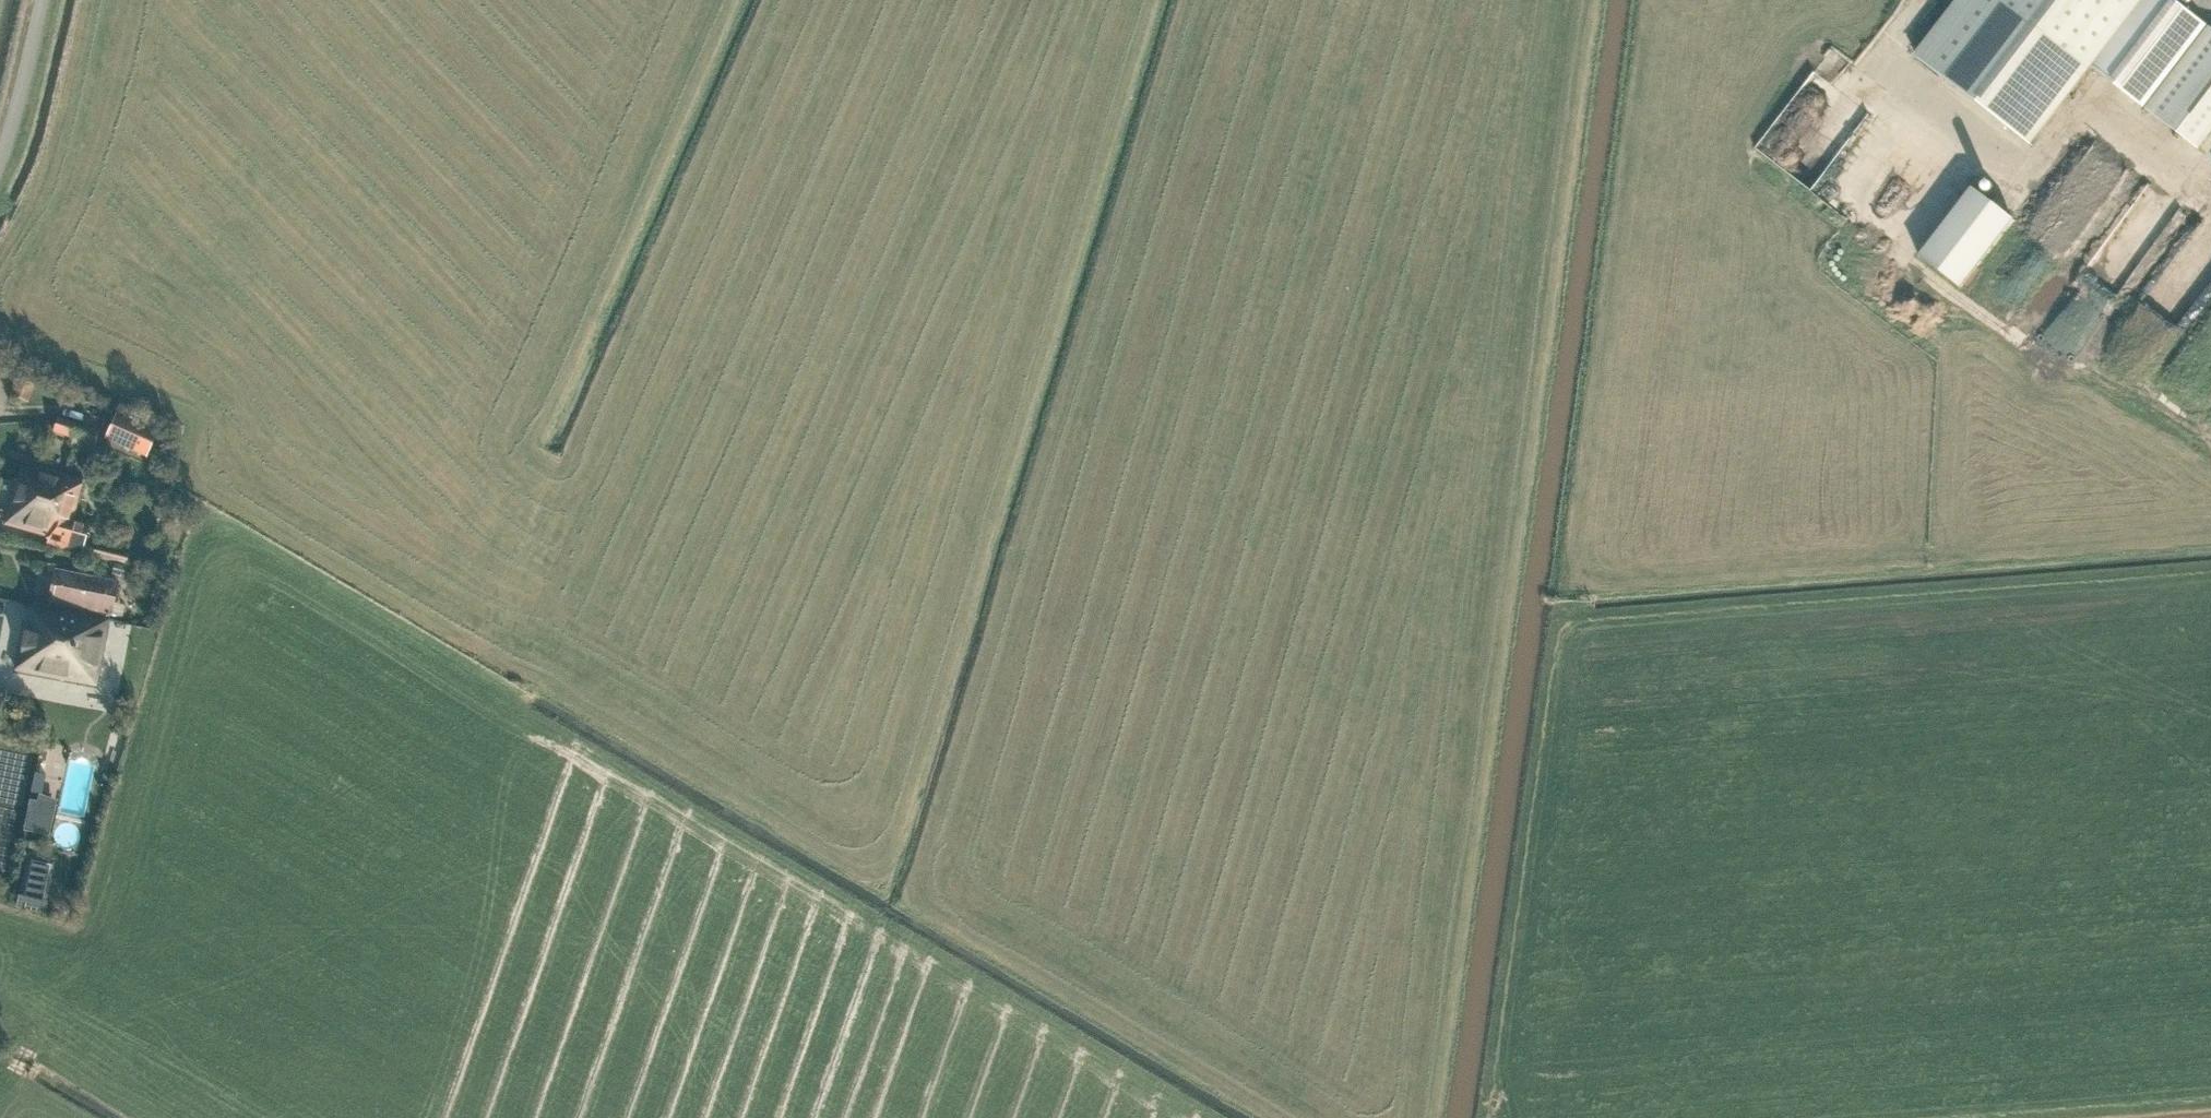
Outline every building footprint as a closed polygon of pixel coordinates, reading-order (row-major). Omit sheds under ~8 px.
[(1922,65),(2015,133),(2073,54),(2086,64),(2135,0),(1969,0),(1922,65)] [(2174,0),(2135,0),(2086,64),(2198,150),(2210,132),(2210,29),(2174,0)] [(1972,187),(1919,256),(1961,288),(2014,218),(1972,187)] [(36,385),(18,378),(11,395),(29,402),(36,385)] [(117,414),(106,438),(140,453),(151,429),(117,414)] [(57,417),(52,432),(71,438),(75,424),(57,417)] [(77,425),(72,445),(93,451),(98,431),(77,425)] [(58,506),(65,478),(24,467),(20,484),(16,483),(9,511),(24,515),(25,510),(34,512),(37,501),(58,506)] [(65,478),(58,506),(51,536),(48,535),(46,543),(83,553),(90,524),(73,520),(83,482),(65,478)] [(5,524),(48,535),(51,536),(58,506),(37,501),(34,512),(25,510),(24,515),(9,511),(5,524)] [(116,563),(113,574),(123,576),(126,565),(116,563)] [(51,609),(107,620),(108,613),(113,613),(119,581),(55,568),(48,601),(53,602),(51,609)] [(17,669),(95,684),(108,621),(107,620),(51,609),(36,606),(32,625),(26,624),(17,669)] [(30,800),(24,830),(34,832),(40,802),(30,800)] [(49,901),(46,901),(55,862),(40,859),(44,841),(27,838),(22,858),(27,859),(20,894),(21,895),(18,910),(46,917),(49,901)]
